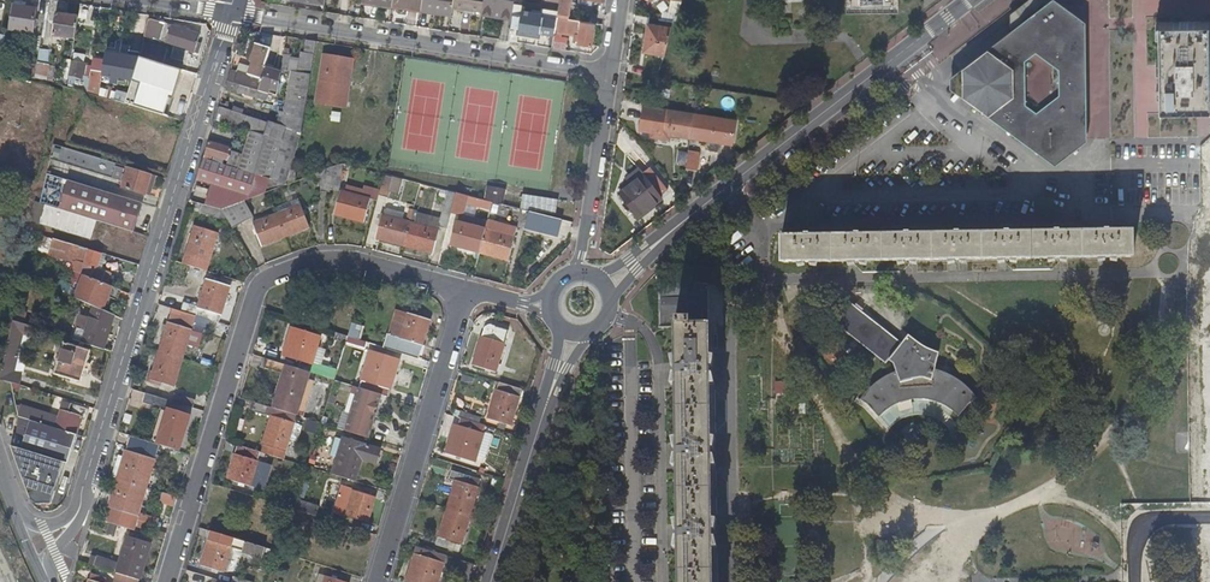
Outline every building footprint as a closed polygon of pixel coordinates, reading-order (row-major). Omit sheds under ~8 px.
[(392,4),(422,9),(423,0),(393,0),(392,4)] [(422,9),(452,13),(453,6),(454,0),(423,0),(422,9)] [(483,11),(484,0),(454,0),(453,6),(483,11)] [(483,11),(482,13),(512,18),(515,0),(484,0),(483,11)] [(512,18),(510,29),(518,30),(518,35),(533,37),(534,33),(554,36),(555,32),(557,18),(521,13),(523,0),(515,0),(512,18)] [(572,0),(560,0),(557,17),(569,19),(572,0)] [(662,18),(674,20),(676,20),(682,0),(671,0),(669,11),(663,10),(662,18)] [(1056,0),(1051,0),(951,78),(952,90),(1055,166),(1087,141),(1087,22),(1056,0)] [(37,9),(13,5),(9,29),(33,33),(37,9)] [(53,35),(75,38),(79,16),(57,13),(53,35)] [(644,50),(665,53),(666,49),(674,20),(662,18),(650,16),(644,50)] [(198,42),(201,33),(150,17),(144,36),(195,52),(195,51),(198,52),(200,43),(198,42)] [(591,45),(595,23),(569,19),(557,17),(557,18),(555,32),(568,34),(568,31),(580,33),(578,43),(591,45)] [(1160,51),(1159,51),(1159,68),(1160,109),(1209,108),(1208,23),(1161,23),(1158,23),(1158,25),(1160,25),(1160,34),(1158,34),(1158,36),(1160,36),(1160,43),(1159,43),(1159,44),(1160,44),(1160,51)] [(298,72),(312,75),(317,41),(304,39),(301,57),(291,56),(292,54),(290,53),(291,48),(286,47),(282,69),(298,72)] [(251,76),(231,69),(228,81),(269,93),(278,96),(282,73),(273,70),(274,66),(265,63),(270,48),(257,43),(253,57),(255,63),(251,76)] [(50,51),(40,50),(38,65),(35,78),(47,81),(50,65),(49,65),(50,51)] [(129,57),(106,53),(103,72),(103,75),(125,79),(129,57)] [(354,59),(325,55),(318,103),(347,106),(354,59)] [(165,116),(179,69),(140,57),(128,95),(126,103),(165,116)] [(56,79),(55,83),(67,86),(71,62),(71,60),(66,59),(64,67),(63,67),(60,79),(56,79)] [(29,65),(4,60),(2,71),(35,78),(38,65),(30,63),(29,65)] [(88,65),(71,62),(67,86),(81,90),(99,95),(103,75),(103,72),(92,70),(90,82),(86,81),(88,65)] [(298,72),(296,87),(310,89),(312,75),(298,72)] [(267,100),(269,93),(228,81),(226,86),(238,90),(238,91),(267,100)] [(310,89),(296,87),(292,85),(287,99),(307,105),(310,89)] [(126,103),(128,95),(116,91),(114,100),(126,103)] [(302,131),(307,105),(287,99),(285,112),(279,111),(277,124),(302,131)] [(232,148),(209,141),(204,158),(227,165),(287,183),(289,183),(295,181),(299,157),(295,157),(302,132),(251,116),(220,106),(216,119),(250,130),(243,154),(232,151),(232,148)] [(640,131),(691,137),(694,114),(644,107),(640,131)] [(735,120),(694,114),(691,137),(711,140),(710,149),(718,150),(719,141),(732,143),(735,120)] [(144,194),(151,174),(63,147),(54,144),(50,159),(112,178),(112,177),(124,180),(121,187),(144,195),(144,194)] [(700,151),(689,150),(687,169),(698,171),(700,151)] [(223,208),(286,184),(227,165),(204,158),(191,200),(223,208)] [(356,171),(357,168),(341,164),(334,167),(331,188),(340,187),(343,167),(356,171)] [(322,191),(330,192),(331,188),(334,167),(317,173),(318,178),(324,175),(322,191)] [(638,218),(662,199),(660,196),(668,190),(652,169),(619,194),(638,218)] [(59,184),(61,178),(47,173),(40,203),(60,209),(67,186),(59,184)] [(150,195),(156,176),(151,174),(144,194),(150,195)] [(399,197),(404,179),(385,175),(379,194),(378,198),(387,201),(389,194),(399,197)] [(133,232),(142,203),(61,178),(59,184),(67,186),(60,209),(133,232)] [(370,199),(377,201),(378,198),(379,194),(342,185),(341,191),(370,199)] [(370,199),(341,191),(335,214),(364,221),(370,199)] [(449,191),(442,218),(440,226),(447,228),(452,211),(456,193),(449,191)] [(503,194),(486,191),(485,199),(501,202),(503,194)] [(521,192),(519,208),(557,213),(559,198),(521,192)] [(463,201),(491,208),(492,202),(483,200),(456,193),(452,211),(460,213),(463,201)] [(279,214),(301,205),(298,198),(276,206),(279,214)] [(255,217),(246,201),(223,210),(234,229),(255,217)] [(220,219),(223,209),(203,204),(200,213),(220,219)] [(97,222),(45,205),(39,224),(91,240),(97,222)] [(310,227),(301,205),(279,214),(277,214),(286,236),(310,227)] [(410,222),(407,221),(403,220),(405,212),(389,208),(385,210),(383,215),(382,215),(376,237),(404,244),(410,222)] [(415,223),(418,212),(418,210),(414,209),(410,222),(404,244),(433,252),(439,230),(415,223)] [(440,226),(442,218),(418,212),(415,223),(439,230),(440,226)] [(558,233),(561,219),(535,213),(531,227),(558,233)] [(261,246),(286,236),(277,214),(253,224),(261,246)] [(458,222),(485,229),(487,223),(460,216),(458,222)] [(485,229),(458,222),(457,221),(451,244),(479,251),(485,229)] [(196,226),(184,263),(207,270),(218,233),(196,226)] [(515,237),(485,229),(479,251),(508,259),(515,237)] [(790,266),(1147,262),(1147,232),(790,236),(790,266)] [(96,268),(101,253),(74,245),(72,252),(80,255),(79,260),(85,262),(84,264),(96,268)] [(111,288),(112,286),(85,275),(83,279),(111,288)] [(709,277),(661,278),(661,286),(658,286),(658,299),(661,299),(661,328),(677,328),(681,581),(714,581),(710,328),(725,328),(724,285),(709,285),(709,277)] [(108,297),(111,288),(83,279),(75,297),(93,306),(102,310),(108,297)] [(185,301),(182,311),(197,315),(219,322),(230,286),(208,279),(199,306),(185,301)] [(118,301),(122,291),(111,288),(108,297),(118,301)] [(900,343),(847,301),(831,321),(885,363),(887,360),(891,363),(895,372),(892,372),(889,374),(886,375),(882,377),(879,379),(876,381),(873,384),(869,387),(866,390),(863,394),(859,399),(868,405),(878,417),(879,415),(883,412),(887,409),(892,406),(898,403),(904,401),(908,400),(914,399),(919,399),(922,399),(927,400),(931,401),(936,403),(941,405),(945,407),(950,410),(954,413),(956,415),(957,416),(969,402),(975,398),(970,392),(967,388),(963,385),(959,381),(954,378),(949,375),(944,373),(940,371),(937,370),(934,370),(938,353),(937,353),(935,352),(931,350),(923,346),(919,344),(916,342),(912,340),(909,337),(907,335),(900,343)] [(104,348),(114,315),(102,310),(93,306),(82,342),(104,348)] [(194,323),(197,315),(182,311),(173,308),(170,316),(194,323)] [(400,339),(408,313),(396,309),(388,335),(400,339)] [(400,339),(388,335),(387,334),(383,347),(418,358),(430,319),(408,313),(400,339)] [(34,327),(13,320),(0,376),(0,378),(13,382),(20,385),(22,375),(13,372),(22,332),(31,335),(34,327)] [(170,322),(161,351),(183,358),(192,329),(170,322)] [(362,326),(351,323),(347,335),(347,336),(358,339),(362,326)] [(484,367),(491,369),(496,371),(509,330),(491,324),(489,324),(488,324),(487,324),(486,325),(485,327),(474,364),(484,367)] [(292,327),(281,362),(304,369),(310,371),(333,379),(334,379),(337,370),(312,362),(320,336),(292,327)] [(334,339),(345,342),(347,336),(347,335),(336,332),(334,339)] [(364,348),(366,341),(358,339),(347,336),(345,342),(364,348)] [(90,350),(65,342),(55,374),(80,382),(90,350)] [(175,386),(183,358),(161,351),(155,370),(151,369),(147,381),(162,385),(163,382),(175,386)] [(370,351),(359,387),(388,396),(399,360),(370,351)] [(308,378),(310,371),(304,369),(281,362),(265,357),(262,367),(284,374),(274,407),(296,414),(308,378)] [(491,369),(484,367),(482,374),(489,376),(491,369)] [(315,380),(308,378),(296,414),(303,416),(315,380)] [(787,393),(787,381),(774,381),(774,393),(787,393)] [(499,421),(507,424),(511,425),(522,389),(499,382),(488,418),(499,421)] [(162,408),(165,399),(144,392),(141,402),(162,408)] [(175,393),(173,401),(193,407),(195,399),(175,393)] [(351,415),(346,430),(368,437),(379,401),(350,393),(344,413),(351,415)] [(265,415),(268,405),(251,400),(248,410),(265,415)] [(22,405),(20,416),(29,419),(31,420),(47,425),(50,414),(22,405)] [(60,414),(56,427),(65,430),(67,431),(77,434),(83,415),(85,408),(74,405),(72,412),(71,411),(69,417),(60,414)] [(295,419),(296,414),(274,407),(262,444),(272,447),(282,450),(285,451),(295,419)] [(191,414),(168,408),(159,437),(182,444),(191,414)] [(460,411),(459,416),(479,423),(481,417),(460,411)] [(26,429),(29,419),(20,416),(18,426),(26,429)] [(483,432),(485,425),(479,423),(459,416),(458,416),(446,453),(475,462),(484,433),(483,432)] [(304,422),(295,419),(285,451),(294,454),(304,422)] [(58,460),(67,431),(65,430),(56,427),(47,425),(31,420),(21,448),(58,460)] [(507,424),(499,421),(497,427),(505,430),(507,424)] [(146,487),(160,444),(131,436),(125,456),(118,453),(111,476),(118,478),(146,487)] [(344,438),(332,474),(355,481),(361,459),(377,464),(381,449),(344,438)] [(250,485),(258,460),(253,459),(256,449),(238,444),(227,478),(250,485)] [(282,450),(272,447),(270,452),(280,456),(282,450)] [(264,462),(258,460),(250,485),(256,487),(264,462)] [(470,514),(479,487),(468,484),(471,475),(452,469),(449,477),(456,480),(448,507),(470,514)] [(482,478),(471,475),(468,484),(479,487),(482,478)] [(133,529),(146,487),(118,478),(109,507),(112,508),(108,521),(110,522),(118,525),(133,529)] [(344,515),(352,489),(348,488),(340,514),(344,515)] [(375,496),(352,489),(344,515),(367,522),(375,496)] [(164,493),(161,503),(174,507),(177,497),(164,493)] [(318,505),(297,499),(294,509),(315,515),(318,505)] [(459,551),(470,514),(448,507),(436,545),(459,551)] [(115,535),(118,525),(110,522),(107,532),(115,535)] [(231,547),(261,557),(263,558),(263,556),(272,559),(275,550),(212,530),(201,565),(224,572),(224,570),(228,571),(230,564),(227,563),(231,547)] [(92,555),(90,564),(117,572),(139,579),(150,543),(128,536),(119,563),(92,555)] [(446,555),(418,546),(406,581),(407,581),(438,581),(446,555)] [(260,560),(261,557),(231,547),(227,563),(230,564),(234,551),(260,560)] [(139,579),(117,572),(114,581),(139,581),(139,579)]
